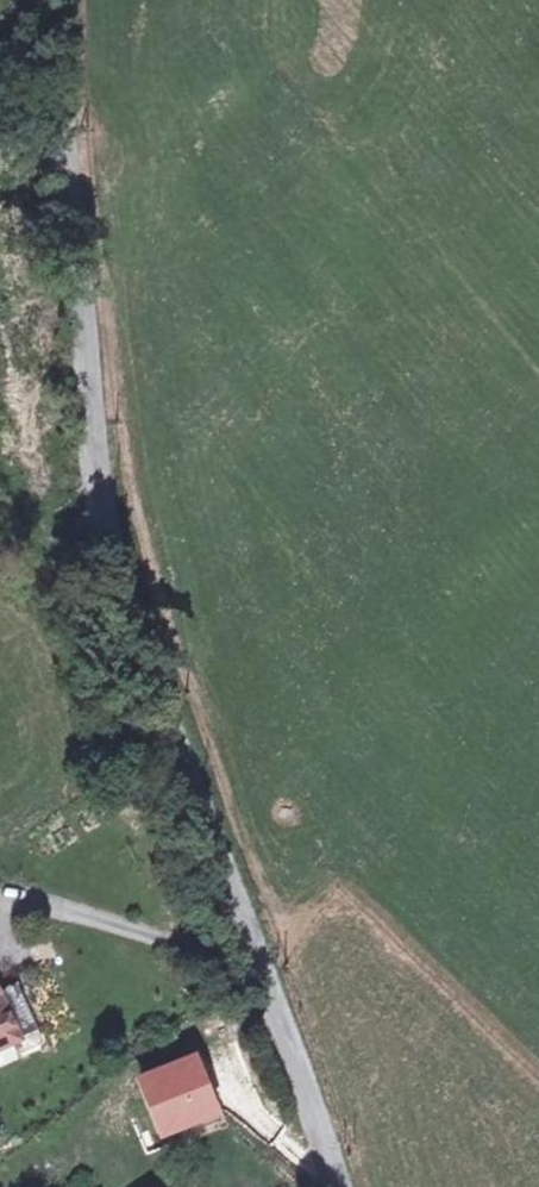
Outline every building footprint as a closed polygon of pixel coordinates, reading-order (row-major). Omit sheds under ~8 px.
[(23,1038),(0,985),(0,1048),(23,1038)] [(158,1130),(210,1109),(189,1057),(137,1078),(158,1130)]
